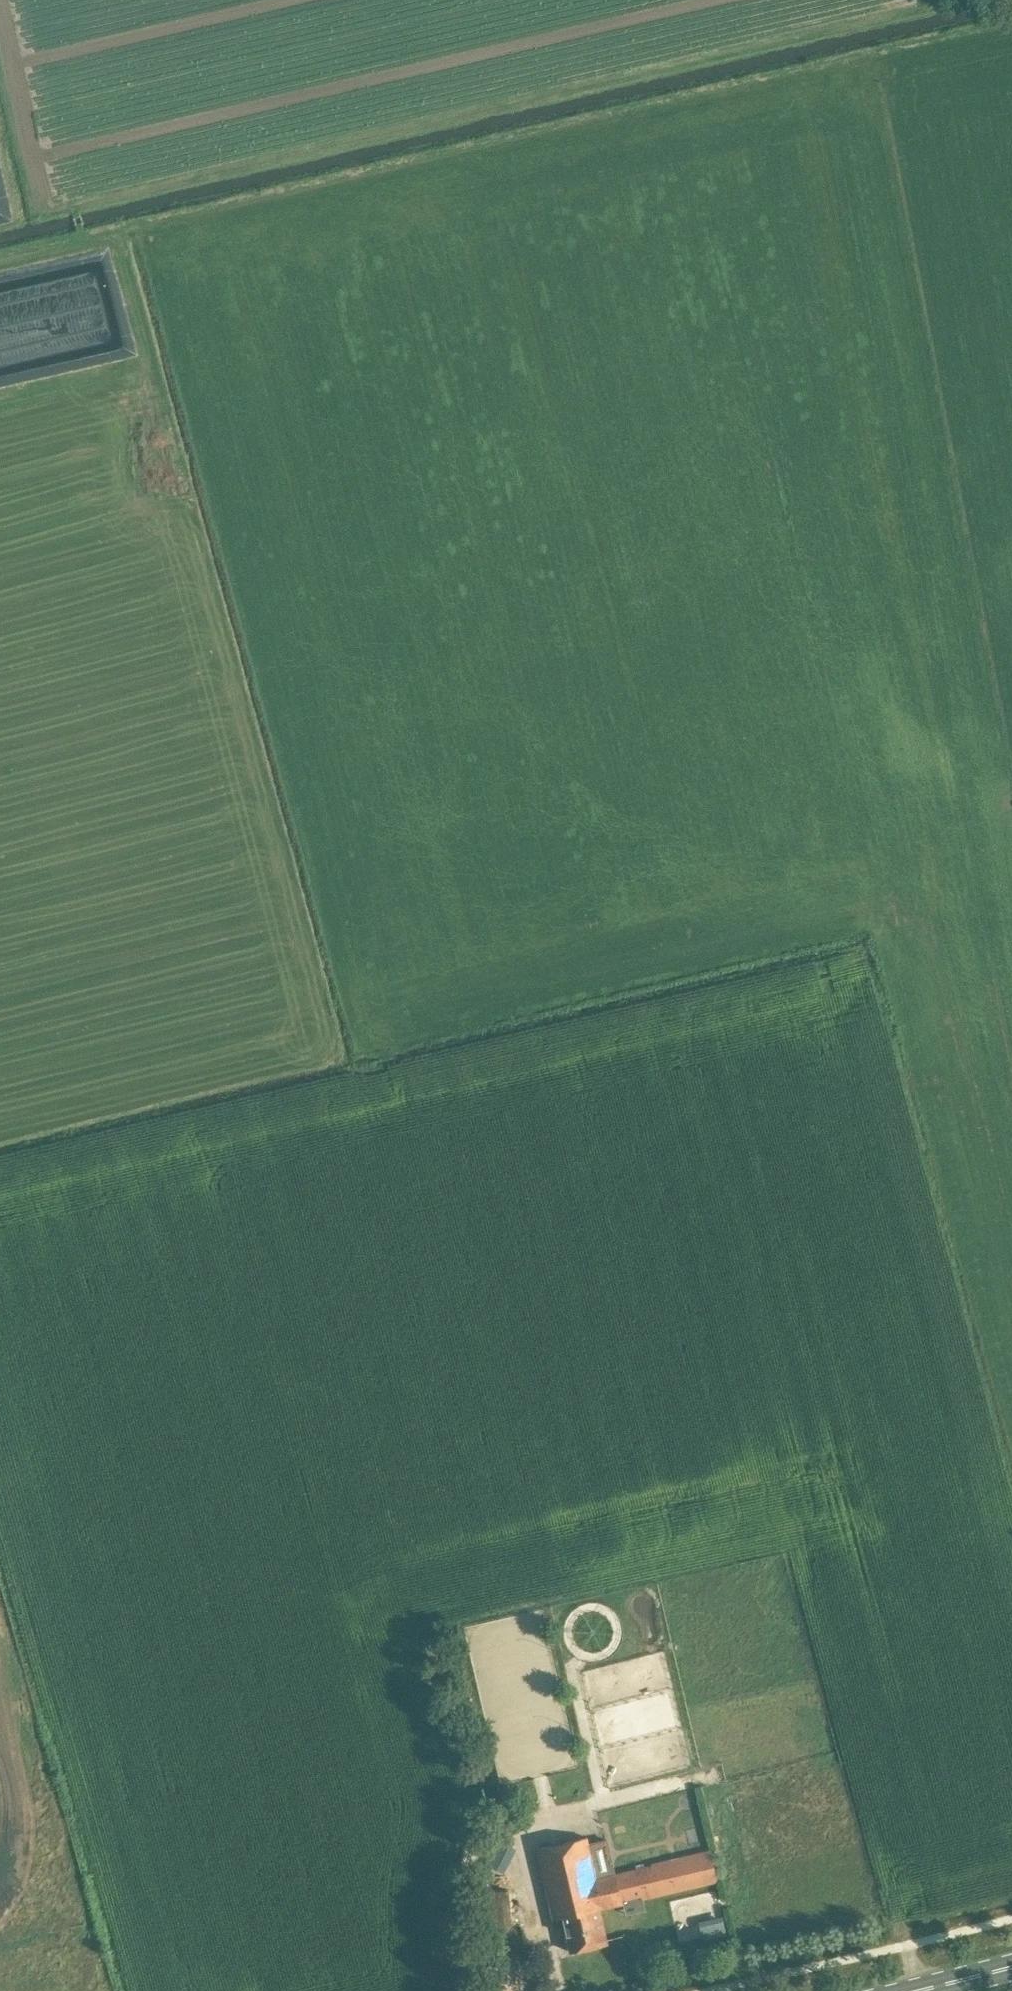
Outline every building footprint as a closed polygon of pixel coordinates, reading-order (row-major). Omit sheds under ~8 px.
[(0,286),(0,329),(5,328),(7,312),(15,312),(28,305),(32,312),(38,309),(42,273),(1,281),(1,286),(0,286)] [(662,1798),(650,1801),(652,1809),(664,1806),(662,1798)] [(712,1849),(653,1863),(650,1850),(606,1860),(609,1874),(597,1877),(587,1836),(537,1848),(554,1919),(563,1917),(571,1952),(609,1943),(601,1908),(719,1880),(712,1849)] [(488,1865),(501,1873),(516,1847),(503,1839),(488,1865)] [(481,1894),(484,1944),(512,1942),(508,1892),(481,1894)]
